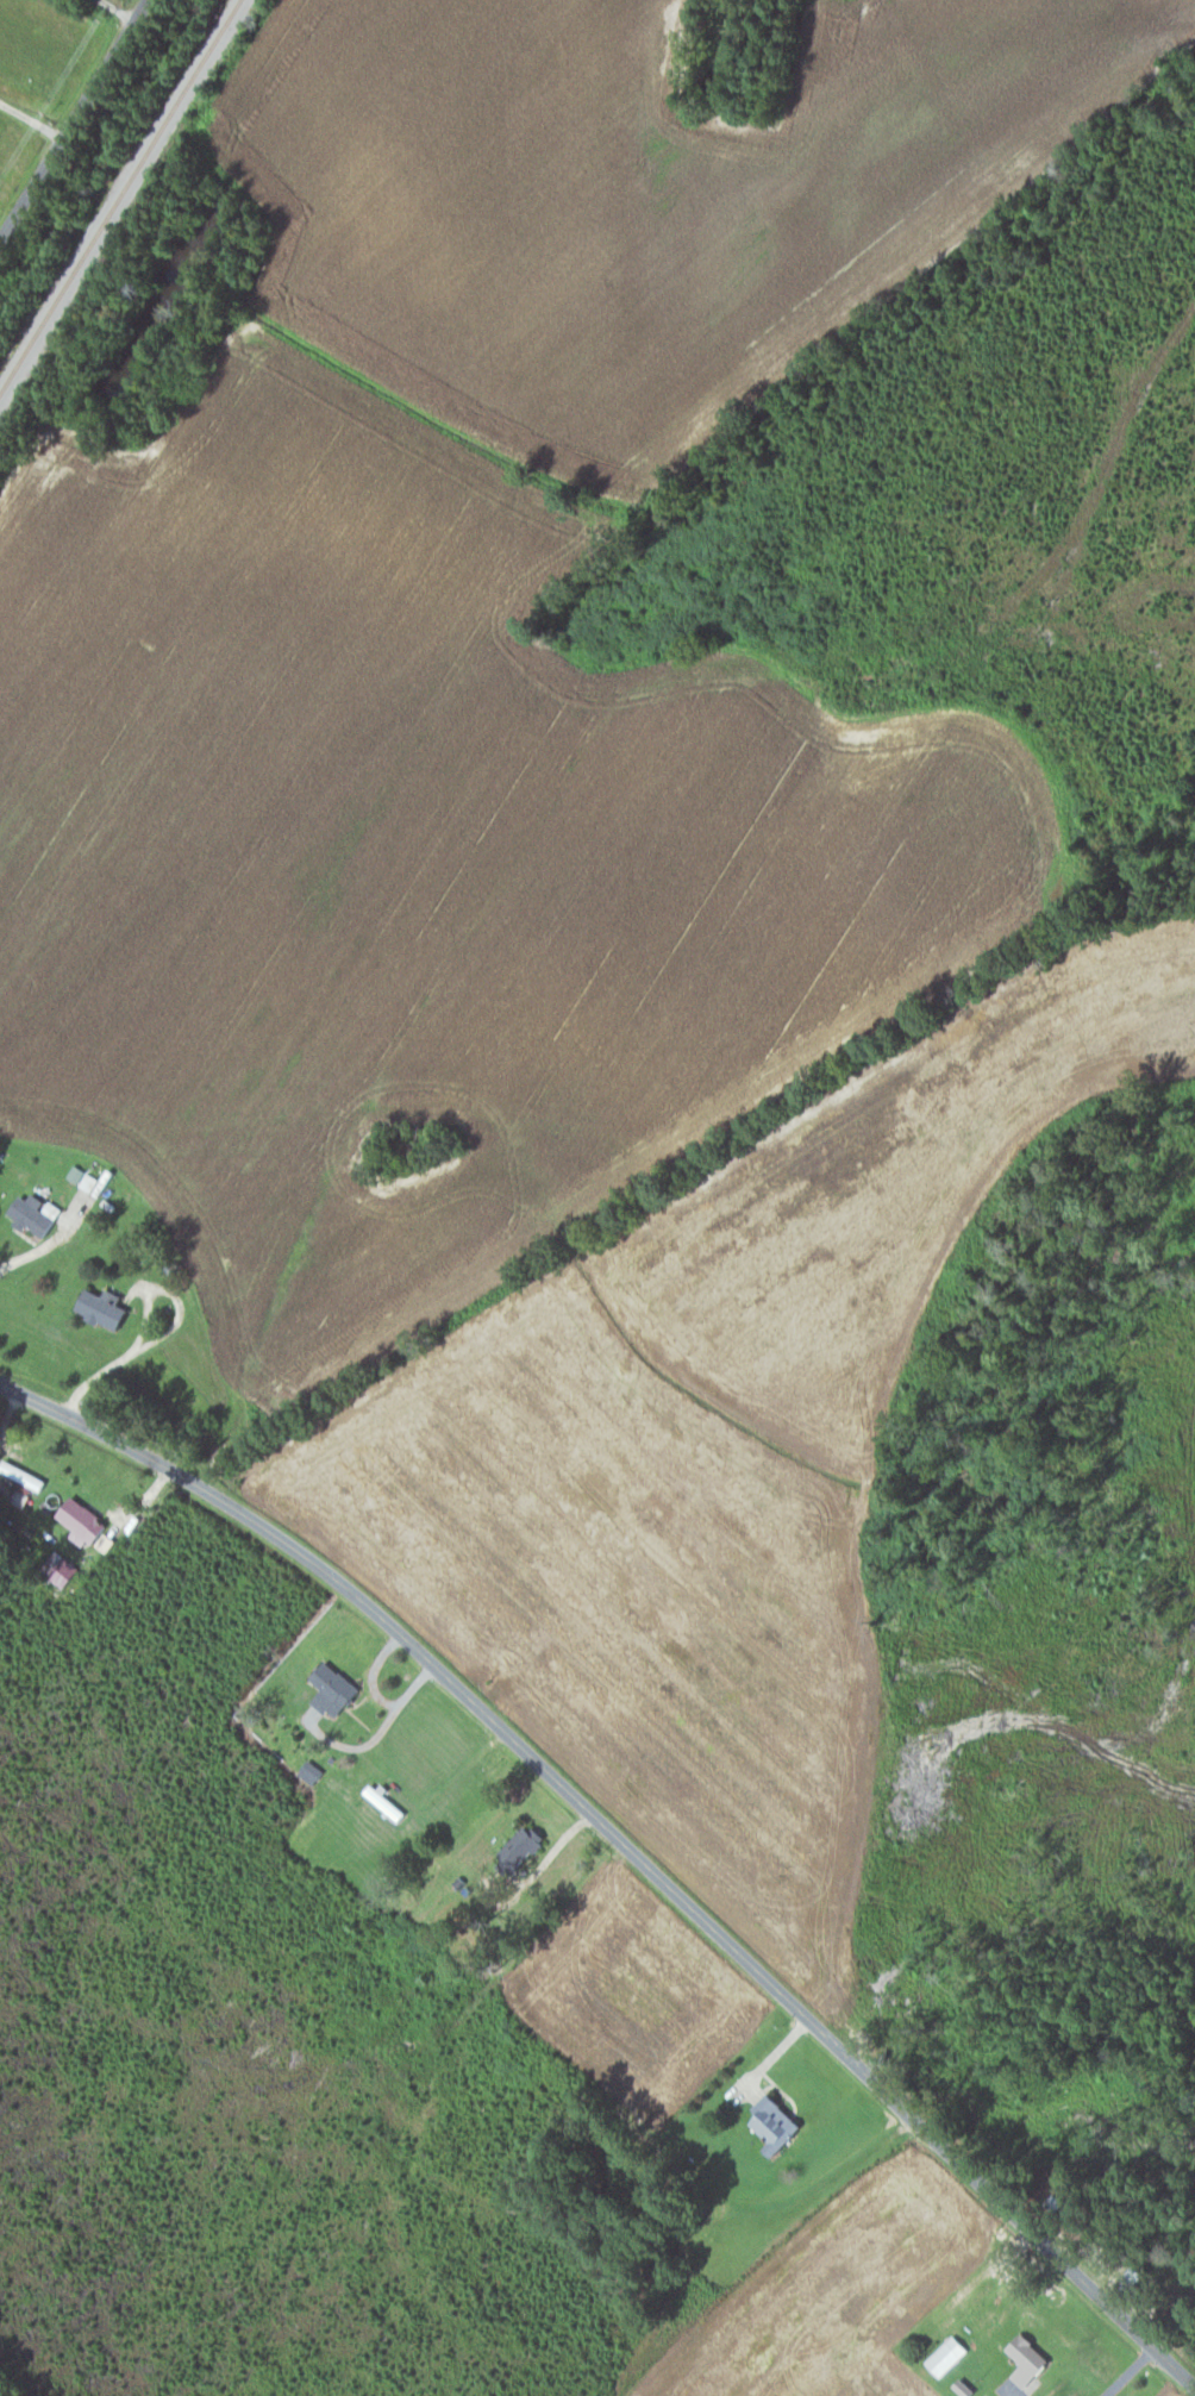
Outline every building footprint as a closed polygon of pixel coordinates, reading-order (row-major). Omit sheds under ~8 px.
[(53,1218),(51,1216),(55,1209),(44,1201),(44,1202),(28,1191),(22,1199),(15,1194),(3,1211),(13,1218),(12,1220),(39,1239),(53,1218)] [(122,1307),(114,1303),(118,1295),(102,1287),(98,1295),(81,1286),(70,1309),(111,1330),(122,1307)] [(103,1521),(66,1495),(51,1515),(71,1528),(66,1536),(83,1548),(103,1521)] [(317,1689),(308,1700),(329,1718),(354,1687),(320,1659),(304,1678),(317,1689)] [(492,1866),(504,1877),(539,1839),(521,1823),(493,1854),(498,1859),(492,1866)] [(743,2121),(763,2143),(756,2149),(765,2158),(797,2128),(763,2092),(745,2108),(751,2114),(743,2121)] [(1045,2359),(1016,2332),(1000,2349),(1017,2364),(1006,2376),(1018,2388),(1045,2359)] [(921,2363),(938,2378),(964,2350),(947,2334),(921,2363)]
